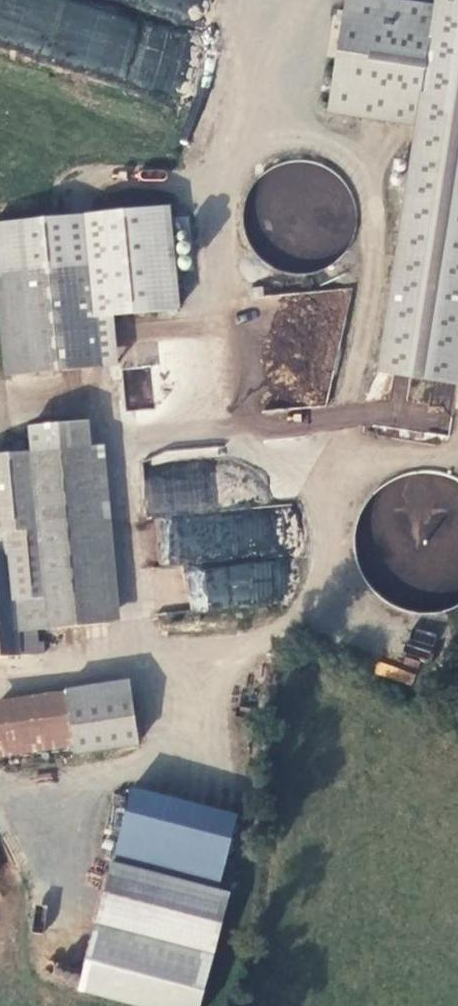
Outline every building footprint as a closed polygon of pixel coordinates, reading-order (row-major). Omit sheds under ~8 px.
[(423,144),(372,387),(450,404),(457,367),(457,0),(454,0),(449,24),(423,144)] [(335,126),(423,144),(449,24),(361,6),(357,24),(352,23),(349,33),(355,35),(335,126)] [(255,299),(366,281),(348,166),(317,171),(313,147),(233,159),(255,299)] [(96,267),(103,316),(176,310),(169,218),(1,231),(4,275),(75,268),(96,267)] [(84,369),(106,368),(103,316),(96,267),(75,268),(84,369)] [(75,268),(4,275),(12,374),(84,369),(75,268)] [(152,368),(125,368),(125,407),(152,407),(152,368)] [(31,432),(33,455),(36,455),(92,451),(90,427),(31,432)] [(107,626),(92,451),(36,455),(45,599),(48,631),(107,626)] [(36,455),(33,455),(0,458),(0,543),(11,542),(16,601),(45,599),(36,455)] [(185,564),(191,610),(197,610),(282,599),(284,590),(278,545),(279,537),(275,509),(269,508),(219,515),(214,514),(217,497),(212,462),(130,474),(147,476),(145,489),(148,515),(170,518),(172,532),(167,562),(185,564)] [(448,467),(390,475),(380,485),(368,486),(349,506),(358,571),(366,578),(370,609),(381,620),(389,612),(408,630),(410,646),(423,658),(444,637),(457,635),(457,477),(448,467)] [(0,543),(0,658),(42,655),(40,632),(48,631),(45,599),(16,601),(11,542),(0,543)] [(376,664),(374,676),(412,682),(414,670),(376,664)] [(71,748),(72,757),(137,748),(129,694),(65,704),(71,748)] [(0,713),(0,758),(71,748),(65,704),(0,713)] [(67,798),(30,864),(123,916),(160,851),(67,798)]
